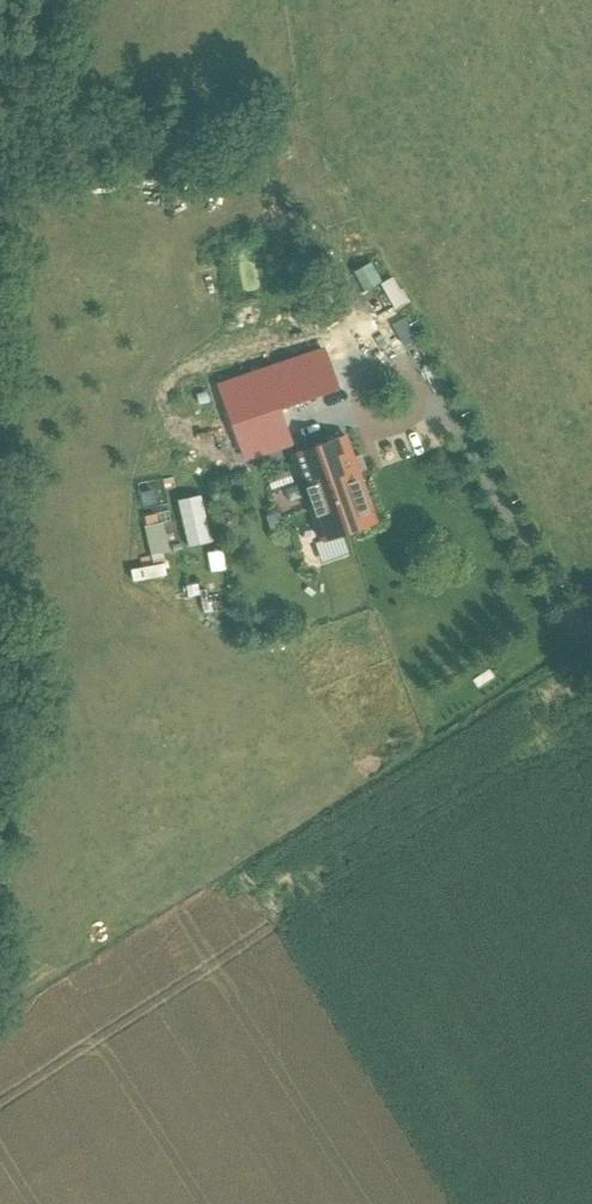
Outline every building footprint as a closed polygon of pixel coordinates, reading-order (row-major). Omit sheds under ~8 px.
[(371,296),(337,312),(348,336),(383,319),(371,296)] [(327,361),(270,381),(277,398),(231,413),(245,456),(266,450),(292,440),(281,409),(336,390),(327,361)] [(308,486),(355,468),(344,439),(297,455),(308,486)] [(355,468),(308,486),(326,537),(373,520),(355,468)]
